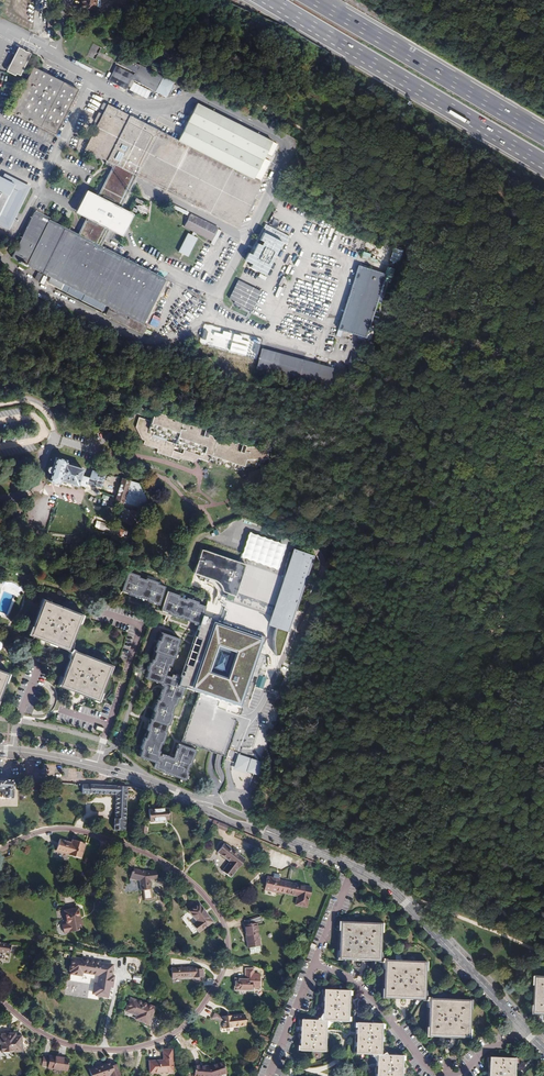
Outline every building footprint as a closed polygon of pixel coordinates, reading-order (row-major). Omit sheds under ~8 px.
[(81,7),(94,8),(94,0),(82,0),(81,7)] [(116,10),(129,9),(129,0),(115,0),(116,10)] [(25,55),(31,57),(32,55),(19,48),(6,73),(15,78),(17,76),(10,73),(20,52),(25,55)] [(20,78),(22,74),(16,72),(25,55),(20,52),(10,73),(17,76),(20,78)] [(22,74),(24,71),(31,57),(25,55),(16,72),(22,74)] [(115,65),(108,82),(128,90),(128,91),(147,98),(151,90),(167,96),(169,92),(171,92),(172,89),(175,81),(129,62),(126,69),(115,65)] [(34,69),(31,75),(29,78),(11,113),(57,136),(79,93),(34,69)] [(222,131),(192,118),(179,143),(105,105),(101,111),(105,113),(86,151),(115,165),(136,176),(171,195),(239,229),(262,186),(260,185),(263,181),(263,182),(266,176),(265,176),(270,165),(264,162),(267,157),(271,159),(272,158),(267,154),(256,145),(252,144),(222,131)] [(198,107),(192,118),(222,131),(252,144),(256,145),(267,154),(272,158),(278,147),(198,107)] [(102,116),(99,114),(94,124),(98,126),(102,116)] [(134,180),(136,176),(115,165),(113,169),(134,180)] [(94,299),(110,307),(142,324),(165,280),(100,246),(134,180),(113,169),(78,236),(35,213),(12,257),(50,276),(48,283),(61,289),(64,283),(94,299)] [(33,186),(9,174),(8,176),(0,172),(0,223),(11,229),(33,186)] [(146,210),(138,205),(134,212),(143,216),(146,210)] [(218,229),(191,215),(184,228),(193,233),(195,234),(211,242),(218,229)] [(273,217),(269,224),(277,229),(281,221),(273,217)] [(286,245),(290,235),(265,225),(258,243),(257,242),(252,255),(247,253),(244,262),(251,264),(249,269),(268,276),(281,243),(286,245)] [(191,238),(187,236),(177,254),(186,259),(196,241),(192,239),(191,238)] [(362,258),(369,260),(370,253),(363,252),(362,258)] [(386,275),(361,267),(340,329),(365,337),(386,275)] [(110,307),(105,314),(132,328),(143,333),(170,282),(165,280),(142,324),(110,307)] [(251,311),(261,291),(238,280),(229,299),(234,301),(234,303),(251,311)] [(64,283),(61,289),(91,305),(94,299),(64,283)] [(343,378),(262,352),(256,371),(337,397),(343,378)] [(155,411),(154,414),(191,427),(192,425),(155,411)] [(228,442),(207,435),(208,430),(192,425),(191,427),(154,414),(151,421),(140,417),(137,422),(149,426),(147,432),(166,438),(167,436),(176,439),(173,450),(181,453),(180,457),(190,461),(193,460),(198,458),(201,459),(202,456),(242,470),(242,468),(242,465),(267,463),(266,447),(245,448),(245,446),(229,440),(228,442)] [(149,426),(137,422),(136,426),(139,438),(143,440),(142,443),(156,448),(155,452),(176,459),(180,457),(181,453),(173,450),(176,439),(167,436),(166,438),(147,432),(149,426)] [(202,456),(201,459),(241,473),(242,470),(202,456)] [(48,473),(47,477),(59,481),(77,486),(77,485),(84,487),(85,484),(94,487),(94,485),(100,487),(104,475),(91,471),(89,478),(80,475),(82,470),(75,468),(71,466),(64,464),(65,461),(56,458),(53,468),(51,468),(48,469),(47,472),(48,473)] [(123,480),(115,502),(144,511),(148,500),(138,484),(123,480)] [(142,516),(121,509),(117,521),(138,528),(142,516)] [(119,528),(96,521),(93,527),(121,535),(122,531),(119,530),(119,528)] [(142,533),(137,531),(132,546),(137,548),(142,533)] [(277,568),(285,543),(248,531),(239,556),(277,568)] [(275,623),(290,628),(315,552),(293,545),(279,589),(272,612),(270,617),(269,621),(275,623)] [(212,600),(218,602),(219,599),(223,600),(224,597),(272,612),(279,589),(241,575),(245,564),(201,549),(193,573),(199,575),(199,579),(201,580),(204,580),(205,578),(208,579),(206,583),(207,584),(211,585),(215,591),(212,600)] [(28,580),(18,572),(6,571),(5,577),(5,580),(7,579),(7,582),(13,582),(16,584),(18,585),(20,587),(22,585),(23,587),(25,584),(28,580)] [(121,591),(127,593),(128,590),(132,592),(131,596),(138,598),(139,597),(146,599),(147,596),(150,598),(149,602),(157,604),(163,587),(155,584),(156,583),(145,580),(145,581),(137,578),(137,577),(127,574),(121,591)] [(201,615),(204,606),(195,603),(195,602),(184,599),(184,600),(176,598),(176,596),(166,593),(160,611),(167,613),(168,610),(172,612),(171,616),(178,618),(179,617),(186,619),(187,617),(191,618),(189,622),(198,625),(201,615)] [(221,611),(225,613),(223,622),(212,618),(211,620),(224,625),(225,620),(226,620),(229,609),(227,609),(229,603),(270,617),(272,612),(224,597),(223,600),(219,599),(218,602),(220,602),(219,605),(222,607),(221,611)] [(80,615),(44,601),(31,633),(67,648),(80,615)] [(199,692),(184,742),(212,751),(217,753),(225,756),(227,750),(269,621),(270,617),(229,603),(227,609),(229,609),(226,620),(225,620),(224,625),(211,620),(212,618),(201,615),(198,625),(181,678),(179,686),(185,687),(199,692)] [(275,655),(279,654),(283,640),(286,631),(290,628),(275,623),(275,629),(274,633),(274,637),(273,642),(274,647),(274,650),(275,655)] [(179,686),(181,678),(172,675),(171,678),(165,675),(168,666),(171,667),(173,659),(174,660),(178,649),(176,648),(178,640),(161,634),(159,642),(161,643),(160,646),(155,644),(153,653),(155,653),(153,661),(152,665),(149,664),(148,663),(146,670),(147,671),(144,679),(161,684),(160,686),(164,687),(167,688),(166,692),(162,691),(159,702),(157,701),(154,708),(160,710),(159,714),(154,713),(152,721),(169,727),(174,715),(172,714),(175,707),(176,708),(179,700),(180,701),(185,687),(179,686)] [(237,651),(217,645),(208,672),(228,679),(237,651)] [(111,665),(74,651),(61,684),(98,698),(111,665)] [(167,734),(169,727),(152,721),(150,721),(149,725),(156,728),(155,730),(159,731),(159,729),(166,731),(165,733),(167,734)] [(147,748),(146,752),(142,751),(140,759),(156,764),(155,770),(162,772),(162,774),(187,782),(189,773),(187,773),(188,770),(190,766),(192,766),(196,750),(180,745),(175,759),(174,763),(170,762),(171,758),(162,755),(162,757),(159,756),(160,753),(159,752),(162,745),(163,746),(167,734),(165,733),(166,731),(159,729),(159,731),(155,730),(156,728),(149,725),(148,728),(152,730),(151,733),(149,732),(146,739),(144,739),(142,747),(147,748)] [(5,791),(5,799),(13,800),(14,781),(7,781),(7,780),(0,780),(0,790),(5,791)] [(48,793),(49,783),(26,782),(26,791),(48,793)] [(127,788),(84,785),(83,795),(92,795),(92,794),(117,796),(115,820),(125,820),(127,788)] [(168,809),(148,811),(150,823),(170,821),(168,809)] [(114,820),(114,831),(121,831),(122,827),(125,827),(125,820),(115,820),(114,820)] [(225,831),(227,826),(218,822),(216,828),(225,831)] [(83,861),(85,845),(75,843),(75,845),(72,844),(71,846),(59,844),(57,855),(69,857),(69,859),(70,859),(83,861)] [(224,844),(218,853),(230,862),(223,872),(231,878),(238,869),(239,869),(246,860),(224,844)] [(57,855),(56,862),(69,864),(70,859),(69,859),(69,857),(57,855)] [(146,872),(135,869),(134,872),(133,872),(130,879),(140,881),(141,891),(144,890),(145,900),(153,899),(151,881),(158,880),(157,871),(148,872),(146,872)] [(267,878),(265,891),(276,893),(277,892),(297,897),(296,905),(308,908),(311,888),(279,881),(279,880),(267,878)] [(201,905),(191,912),(198,923),(193,926),(198,934),(213,924),(201,905)] [(78,908),(65,911),(68,924),(71,923),(73,932),(80,930),(79,928),(84,927),(82,920),(81,921),(78,908)] [(245,925),(248,948),(260,947),(257,923),(262,923),(261,916),(249,921),(249,925),(245,925)] [(65,934),(73,932),(71,923),(68,924),(63,925),(65,934)] [(344,960),(353,961),(354,955),(368,956),(367,962),(379,962),(380,965),(384,965),(385,971),(387,971),(386,993),(388,993),(388,999),(399,1000),(399,993),(413,994),(413,1000),(424,1001),(425,1003),(429,1003),(429,1008),(432,1009),(430,1031),(432,1031),(432,1037),(444,1038),(444,1032),(458,1033),(457,1038),(468,1039),(468,1033),(470,1033),(471,1010),(469,1010),(470,1003),(455,1003),(434,1002),(433,999),(429,999),(429,993),(427,993),(428,972),(425,971),(426,965),(390,963),(389,961),(385,960),(384,954),(382,954),(383,933),(381,933),(381,927),(346,925),(346,931),(343,931),(342,954),(344,955),(344,960)] [(9,952),(10,944),(0,942),(0,951),(9,952)] [(113,962),(72,955),(70,967),(72,967),(71,970),(82,972),(82,969),(99,972),(98,980),(94,979),(93,990),(96,991),(96,992),(108,994),(110,983),(113,984),(115,973),(112,972),(113,962)] [(172,968),(171,978),(181,979),(193,979),(193,980),(202,980),(202,971),(196,971),(196,970),(195,969),(194,970),(194,969),(172,968)] [(235,978),(234,991),(251,991),(251,985),(259,986),(260,972),(254,972),(254,968),(246,968),(245,979),(235,978)] [(326,1017),(325,1022),(327,1022),(328,1022),(332,1025),(334,1023),(348,1024),(348,1019),(350,1019),(351,1001),(351,998),(349,998),(350,993),(327,991),(327,996),(325,996),(324,1017),(326,1017)] [(128,1004),(125,1017),(137,1020),(136,1024),(149,1027),(153,1011),(128,1004)] [(215,1014),(212,1019),(220,1023),(223,1023),(224,1028),(246,1026),(245,1015),(222,1018),(215,1014)] [(327,1022),(325,1022),(324,1022),(320,1020),(319,1022),(304,1021),(304,1026),(302,1026),(302,1047),(303,1048),(303,1053),(325,1054),(326,1048),(327,1049),(328,1031),(328,1027),(327,1027),(327,1022)] [(380,1056),(381,1057),(381,1052),(383,1052),(384,1030),(382,1030),(383,1026),(360,1025),(360,1029),(358,1029),(358,1034),(357,1051),(359,1051),(358,1055),(372,1056),(373,1059),(378,1056),(380,1056)] [(1,1046),(2,1053),(22,1051),(21,1036),(15,1037),(15,1034),(2,1035),(3,1045),(1,1046)] [(150,1064),(151,1075),(174,1074),(172,1051),(164,1052),(164,1063),(150,1064)] [(381,1057),(380,1056),(379,1061),(378,1061),(378,1075),(404,1075),(404,1062),(403,1062),(403,1057),(388,1057),(387,1054),(383,1057),(381,1057)] [(44,1058),(43,1066),(48,1067),(48,1068),(67,1071),(69,1060),(50,1057),(50,1059),(44,1058)] [(517,1065),(516,1065),(516,1060),(493,1059),(492,1064),(491,1064),(490,1075),(516,1075),(517,1065)] [(92,1075),(115,1075),(111,1063),(90,1069),(92,1075)] [(195,1075),(229,1075),(225,1063),(211,1068),(196,1066),(195,1075)]
